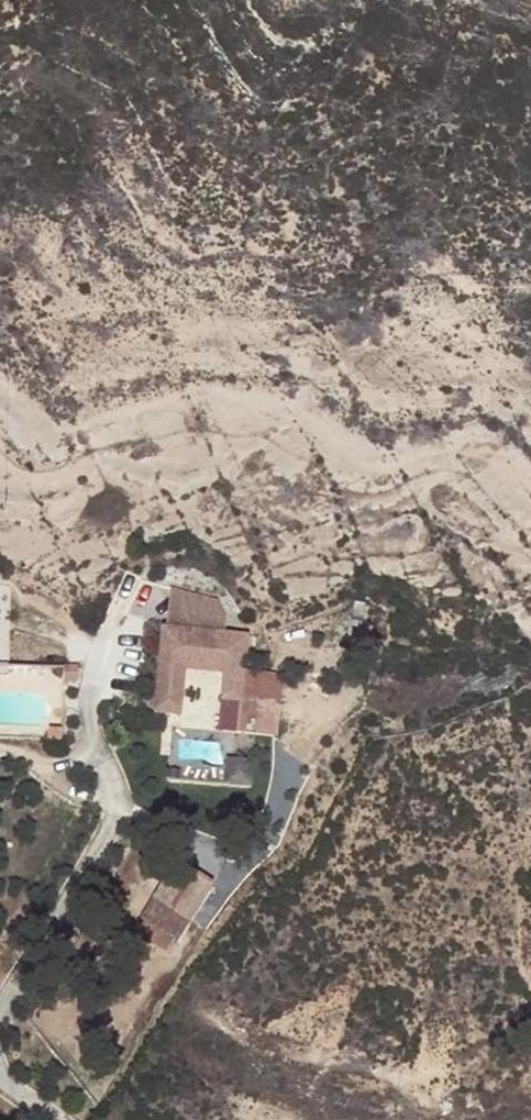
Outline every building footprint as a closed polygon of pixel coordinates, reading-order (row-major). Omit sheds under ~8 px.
[(162,588),(153,714),(183,717),(179,771),(158,769),(158,780),(255,787),(259,735),(279,736),(281,699),(246,696),(251,631),(226,629),(228,593),(162,588)] [(135,928),(174,952),(217,881),(178,858),(135,928)]
